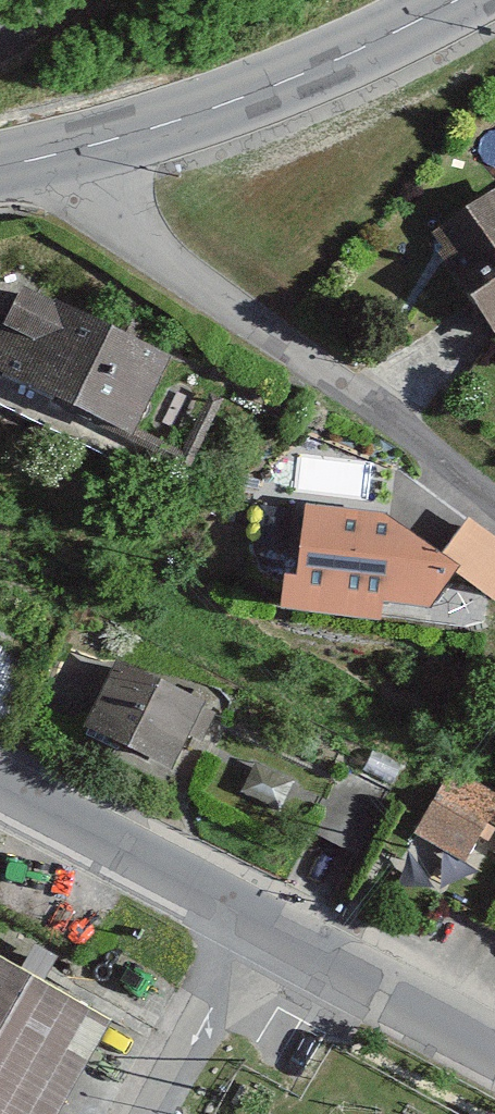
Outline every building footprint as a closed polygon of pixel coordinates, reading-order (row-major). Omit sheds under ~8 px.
[(438,236),(494,321),(494,198),(438,236)] [(26,293),(0,345),(0,367),(131,431),(165,360),(26,293)] [(456,565),(385,518),(310,510),(300,578),(289,578),(286,604),(376,616),(379,598),(430,603),(456,565)] [(217,694),(127,650),(94,718),(183,762),(217,694)] [(457,763),(420,838),(492,874),(494,868),(494,782),(457,763)] [(341,770),(311,830),(356,852),(386,792),(341,770)] [(0,966),(0,1113),(51,1113),(103,1024),(0,966)]
